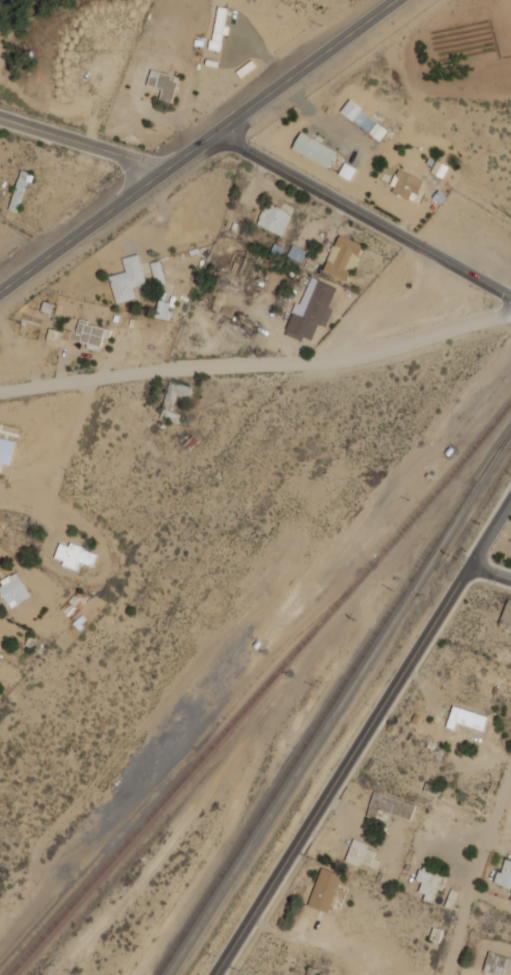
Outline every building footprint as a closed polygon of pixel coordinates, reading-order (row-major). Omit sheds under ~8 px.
[(219,50),(221,33),(224,34),(227,8),(216,6),(211,49),(219,50)] [(159,99),(172,102),(178,75),(150,69),(147,85),(161,89),(159,99)] [(379,141),(388,130),(349,100),(340,111),(379,141)] [(292,148),(328,168),(336,151),(300,132),(292,148)] [(338,174),(349,179),(355,168),(344,163),(338,174)] [(8,209),(17,212),(30,173),(21,170),(8,209)] [(409,198),(411,192),(418,194),(423,178),(396,170),(389,192),(409,198)] [(266,203),(256,223),(281,236),(291,216),(266,203)] [(347,281),(363,245),(338,234),(322,271),(347,281)] [(287,257),(302,263),(307,249),(291,244),(287,257)] [(116,303),(136,298),(133,287),(146,284),(138,254),(121,258),(125,271),(108,276),(116,303)] [(155,284),(164,282),(160,260),(150,262),(155,284)] [(284,334),(301,341),(303,336),(310,338),(316,323),(325,326),(332,308),(329,307),(336,286),(310,277),(300,304),(296,302),(284,334)] [(170,301),(158,298),(155,317),(167,319),(170,301)] [(110,328),(78,321),(75,333),(70,332),(69,339),(87,343),(86,348),(99,351),(103,335),(108,336),(110,328)] [(160,418),(174,422),(181,395),(189,397),(191,386),(169,381),(160,418)] [(10,465),(16,441),(0,437),(0,463),(10,465)] [(76,570),(79,561),(91,566),(96,553),(70,543),(69,546),(59,543),(54,557),(63,560),(61,564),(76,570)] [(9,608),(30,596),(17,573),(0,582),(0,591),(9,608)] [(510,627),(510,600),(507,599),(498,623),(510,627)] [(454,729),(455,724),(484,729),(487,714),(451,707),(447,727),(454,729)] [(366,816),(375,819),(378,810),(410,819),(415,804),(373,792),(366,816)] [(377,852),(365,848),(366,843),(352,839),(345,862),(359,865),(359,863),(373,867),(377,852)] [(505,859),(501,873),(496,871),(493,883),(510,888),(510,861),(505,859)] [(430,899),(435,887),(439,888),(444,874),(421,865),(416,880),(422,882),(417,895),(430,899)] [(328,912),(341,874),(321,867),(308,905),(328,912)] [(507,956),(489,951),(483,970),(499,974),(501,974),(507,956)]
